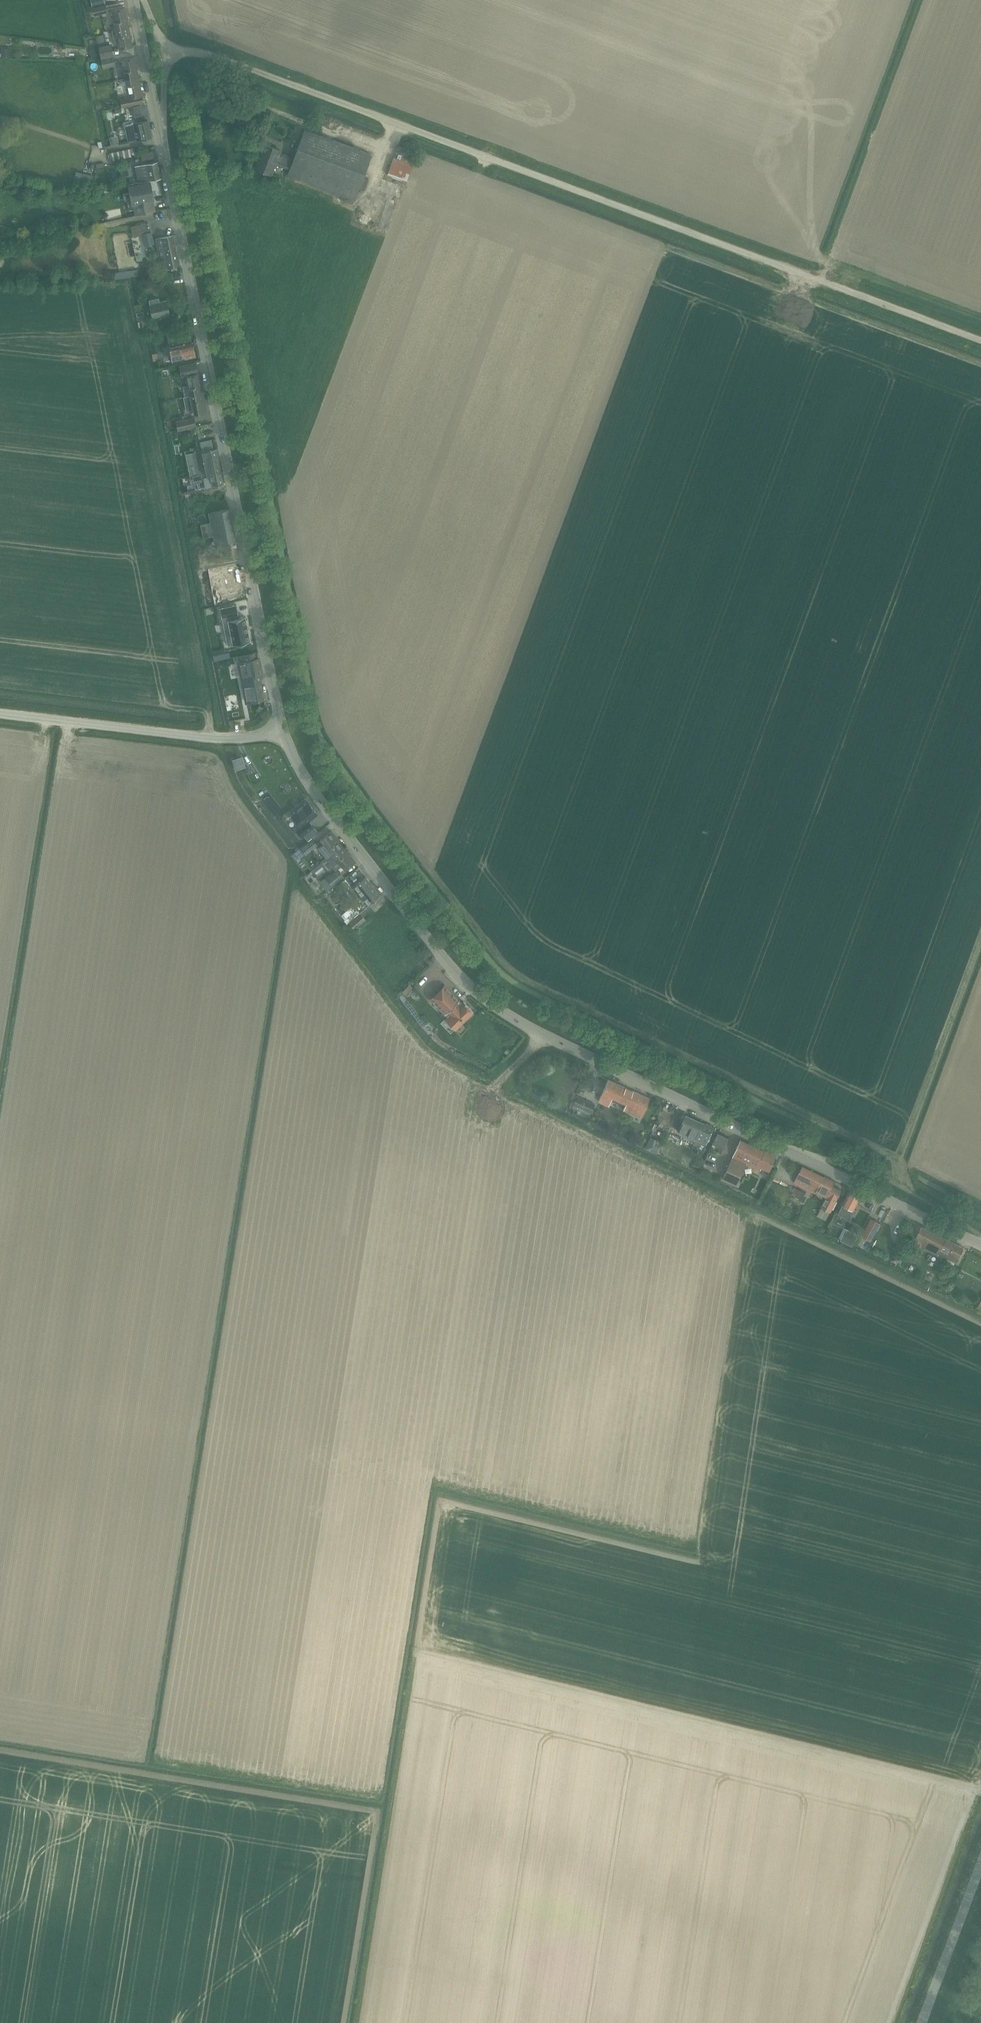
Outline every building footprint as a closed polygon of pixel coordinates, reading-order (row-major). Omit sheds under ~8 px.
[(93,15),(107,12),(105,4),(92,7),(93,15)] [(111,10),(115,30),(111,31),(114,45),(118,44),(119,50),(133,47),(125,7),(111,10)] [(101,57),(101,58),(113,56),(111,44),(99,47),(99,48),(101,57)] [(1,47),(0,56),(11,57),(12,47),(1,47)] [(99,48),(90,50),(92,59),(101,57),(99,48)] [(115,65),(114,61),(113,56),(101,58),(103,67),(115,65)] [(121,59),(125,79),(139,76),(135,57),(121,59)] [(125,79),(129,97),(121,100),(122,107),(144,102),(143,96),(139,76),(125,79)] [(137,105),(130,106),(132,116),(139,115),(137,105)] [(148,120),(124,125),(128,142),(150,137),(152,137),(148,120)] [(287,175),(291,176),(354,199),(358,188),(362,177),(371,154),(305,129),(294,157),(280,152),(281,150),(261,142),(257,153),(260,154),(254,168),(271,175),(276,163),(290,169),(287,175)] [(133,148),(109,153),(111,161),(131,157),(131,155),(135,154),(133,148)] [(394,148),(385,170),(406,179),(415,156),(394,148)] [(153,151),(141,154),(142,161),(154,158),(153,151)] [(135,167),(138,182),(143,181),(150,180),(161,178),(157,162),(139,166),(135,167)] [(82,173),(80,180),(92,183),(94,176),(85,174),(82,173)] [(362,177),(358,188),(364,191),(368,179),(362,177)] [(149,181),(128,185),(133,205),(134,205),(135,215),(154,211),(152,201),(153,201),(149,181)] [(147,222),(131,226),(132,231),(148,227),(147,222)] [(154,244),(151,231),(149,232),(148,229),(142,230),(143,233),(142,234),(145,246),(154,244)] [(161,268),(179,265),(173,236),(155,239),(161,268)] [(152,317),(169,314),(166,300),(150,304),(152,317)] [(157,334),(164,333),(163,325),(155,326),(157,334)] [(195,357),(193,346),(193,343),(192,343),(191,336),(181,338),(183,345),(171,347),(174,361),(179,360),(195,357)] [(186,376),(188,386),(183,387),(185,396),(189,395),(203,392),(199,372),(198,373),(196,362),(179,365),(181,376),(186,376)] [(207,412),(203,392),(185,396),(184,396),(186,410),(192,409),(193,415),(207,412)] [(176,420),(178,430),(196,426),(194,417),(176,420)] [(196,475),(195,475),(208,472),(209,474),(221,472),(215,443),(213,443),(212,438),(200,441),(202,452),(192,454),(196,475)] [(204,488),(206,487),(223,484),(221,472),(209,474),(208,472),(195,475),(192,476),(195,487),(187,489),(187,491),(184,491),(184,494),(205,490),(204,488)] [(227,558),(238,556),(229,508),(208,513),(210,522),(200,524),(203,538),(213,536),(214,541),(211,541),(212,545),(217,544),(218,550),(225,549),(227,558)] [(225,567),(210,570),(212,578),(221,577),(225,596),(240,593),(236,570),(226,571),(225,567)] [(228,619),(235,643),(250,640),(245,615),(238,616),(237,613),(238,613),(236,603),(219,607),(221,616),(222,616),(223,620),(228,619)] [(229,652),(213,655),(214,661),(230,657),(229,652)] [(244,663),(239,664),(242,678),(261,674),(258,659),(255,660),(254,654),(242,656),(244,663)] [(239,705),(237,694),(228,696),(228,699),(225,700),(227,707),(239,705)] [(271,794),(262,801),(267,808),(271,805),(273,803),(276,801),(271,794)] [(291,816),(300,827),(296,831),(301,837),(313,827),(309,821),(317,814),(308,803),(291,816)] [(318,847),(327,858),(344,846),(332,830),(321,838),(324,843),(318,847)] [(313,838),(302,847),(307,853),(318,844),(313,838)] [(344,846),(327,858),(335,868),(338,866),(339,867),(341,865),(345,870),(356,862),(344,846)] [(326,877),(326,878),(332,885),(333,886),(344,876),(337,868),(326,877)] [(368,904),(380,895),(364,876),(353,885),(368,904)] [(326,877),(319,882),(326,890),(332,885),(326,878),(326,877)] [(360,913),(349,922),(354,929),(366,920),(360,913)] [(436,1003),(443,1013),(447,1016),(445,1019),(455,1030),(474,1012),(463,1001),(462,1002),(459,999),(460,999),(445,983),(432,996),(431,997),(436,1003)] [(608,1079),(598,1101),(608,1105),(612,1097),(626,1103),(623,1109),(641,1117),(650,1098),(608,1079)] [(573,1105),(590,1112),(594,1103),(577,1096),(573,1105)] [(661,1111),(658,1117),(664,1119),(667,1114),(661,1111)] [(686,1114),(678,1130),(693,1137),(707,1144),(715,1127),(686,1114)] [(718,1133),(714,1144),(724,1149),(729,1138),(718,1133)] [(645,1146),(644,1148),(656,1154),(657,1152),(660,1145),(656,1143),(657,1141),(658,1139),(657,1139),(650,1136),(645,1146)] [(723,1179),(725,1179),(736,1184),(739,1179),(747,1163),(768,1173),(776,1156),(742,1139),(723,1179)] [(817,1192),(826,1197),(821,1206),(830,1211),(841,1190),(832,1185),(834,1181),(803,1166),(794,1183),(816,1194),(817,1192)] [(806,1193),(794,1187),(791,1195),(802,1200),(806,1193)] [(850,1217),(861,1196),(850,1191),(839,1212),(850,1217)] [(872,1218),(863,1235),(871,1240),(880,1223),(872,1218)] [(956,1263),(964,1247),(913,1222),(908,1233),(916,1237),(913,1243),(937,1255),(938,1254),(956,1263)] [(852,1235),(848,1243),(852,1245),(856,1237),(852,1235)] [(895,1254),(892,1260),(897,1263),(898,1261),(900,1257),(895,1254)]
